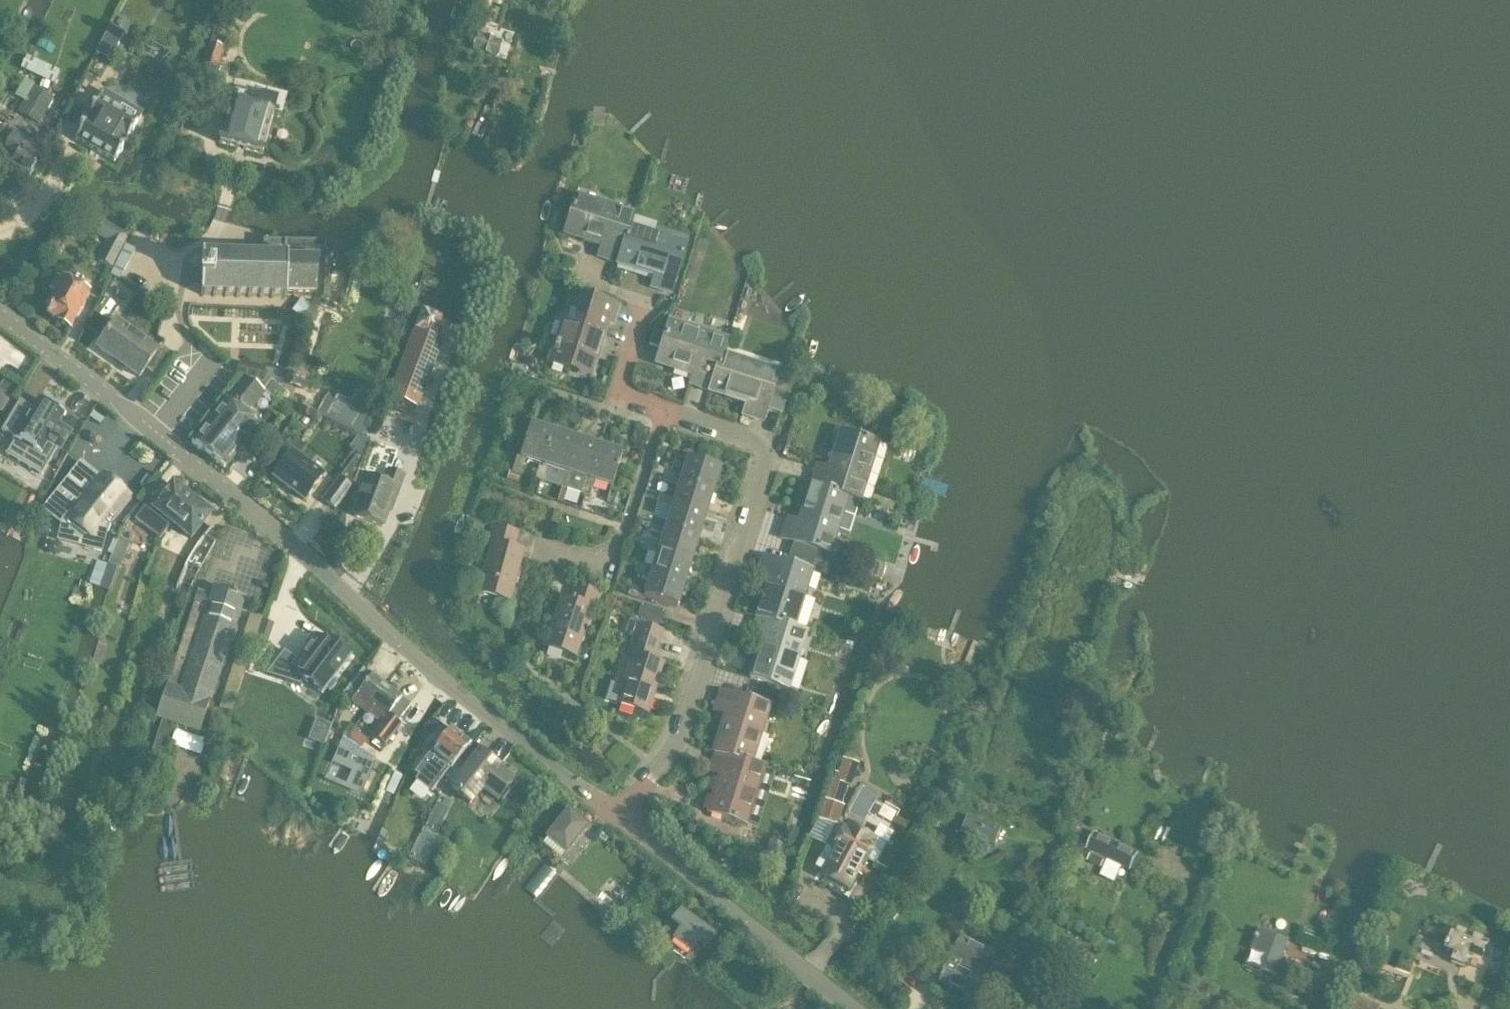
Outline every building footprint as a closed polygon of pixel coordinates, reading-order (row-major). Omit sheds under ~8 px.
[(230,35),(234,24),(224,21),(221,31),(230,35)] [(110,62),(124,35),(109,27),(95,54),(110,62)] [(476,35),(472,52),(497,59),(502,43),(476,35)] [(214,78),(224,49),(210,44),(199,73),(214,78)] [(23,103),(18,113),(38,124),(52,100),(32,88),(23,103)] [(231,102),(219,144),(262,156),(274,113),(278,97),(260,92),(257,105),(260,106),(259,109),(231,102)] [(80,132),(75,140),(114,163),(119,154),(120,155),(122,152),(120,152),(130,135),(132,136),(133,133),(132,132),(142,115),(117,100),(112,109),(99,101),(94,109),(92,109),(90,112),(92,112),(82,129),(81,128),(79,131),(80,132)] [(32,142),(27,139),(15,132),(5,147),(18,154),(11,165),(30,176),(49,143),(46,142),(48,138),(44,135),(41,140),(35,137),(32,142)] [(630,228),(633,215),(576,197),(563,235),(608,250),(604,261),(616,265),(617,265),(629,228),(630,228)] [(112,268),(128,236),(104,224),(97,236),(109,242),(99,262),(112,268)] [(670,295),(686,246),(630,228),(629,228),(617,265),(616,265),(616,266),(660,280),(657,291),(670,295)] [(202,255),(201,296),(286,299),(286,296),(315,297),(317,244),(263,242),(262,257),(202,255)] [(125,246),(110,276),(119,281),(134,251),(125,246)] [(377,274),(383,255),(371,252),(365,271),(377,274)] [(54,294),(46,310),(47,316),(58,322),(57,323),(70,330),(89,294),(62,279),(62,280),(57,277),(49,291),(54,294)] [(607,321),(612,323),(617,310),(580,298),(572,325),(564,323),(551,365),(570,371),(572,367),(591,373),(595,358),(607,321)] [(303,317),(310,309),(300,301),(290,313),(300,321),(303,317)] [(317,315),(310,309),(303,317),(311,323),(317,315)] [(423,310),(414,330),(435,338),(443,317),(423,310)] [(696,388),(709,392),(721,355),(722,355),(726,343),(668,324),(671,315),(667,314),(654,327),(648,345),(660,349),(656,363),(700,377),(696,388)] [(157,352),(115,322),(97,348),(139,378),(145,370),(156,378),(172,355),(161,347),(157,352)] [(416,409),(441,342),(415,332),(390,400),(416,409)] [(781,415),(793,379),(778,374),(778,373),(722,355),(721,355),(709,392),(709,393),(753,407),(749,418),(763,423),(767,410),(781,415)] [(262,379),(263,370),(239,365),(237,375),(243,376),(262,379)] [(262,379),(243,376),(278,402),(286,392),(279,387),(289,373),(263,370),(262,379)] [(246,415),(263,392),(245,378),(227,401),(226,400),(192,445),(224,469),(259,425),(246,415)] [(1,413),(10,397),(0,390),(0,413),(1,413)] [(57,426),(64,415),(39,400),(32,411),(19,403),(2,432),(15,440),(14,441),(14,442),(6,455),(41,476),(57,450),(60,451),(70,434),(57,426)] [(543,467),(553,433),(530,426),(520,458),(517,457),(512,473),(509,472),(506,480),(518,484),(521,476),(525,461),(539,465),(543,467)] [(811,485),(811,486),(847,498),(860,502),(870,471),(878,445),(876,444),(878,439),(859,432),(857,438),(840,432),(826,476),(815,473),(811,485)] [(566,474),(576,440),(553,433),(543,467),(539,465),(535,480),(544,483),(548,468),(562,473),(566,474)] [(589,481),(599,448),(576,440),(566,474),(562,473),(557,488),(566,490),(571,476),(585,480),(589,481)] [(612,488),(622,455),(599,448),(589,481),(585,480),(580,495),(589,498),(594,483),(612,488)] [(292,452),(273,478),(305,502),(324,476),(292,452)] [(351,488),(350,487),(353,483),(352,481),(360,459),(356,457),(340,479),(324,501),(335,509),(351,488)] [(666,473),(663,482),(678,487),(679,483),(713,494),(720,470),(687,460),(681,478),(666,473)] [(64,494),(79,470),(69,463),(54,487),(64,494)] [(392,506),(403,476),(390,471),(385,483),(365,476),(355,501),(359,502),(354,517),(382,527),(390,505),(392,506)] [(62,486),(50,502),(59,509),(52,518),(62,526),(58,541),(101,552),(108,527),(131,498),(104,477),(86,499),(74,489),(71,493),(62,486)] [(659,496),(656,505),(657,505),(671,510),(672,506),(706,516),(713,494),(679,483),(678,487),(674,501),(659,496)] [(784,526),(780,539),(829,555),(847,498),(811,486),(811,485),(809,485),(795,529),(784,526)] [(172,525),(191,501),(190,499),(190,496),(185,492),(181,493),(173,486),(154,509),(148,504),(136,520),(160,539),(172,525)] [(873,497),(870,505),(892,512),(895,504),(873,497)] [(190,540),(210,515),(191,501),(172,525),(190,540)] [(650,523),(649,528),(664,532),(665,529),(698,539),(706,516),(672,506),(671,510),(657,505),(653,516),(652,519),(650,523)] [(473,526),(471,535),(481,538),(483,529),(473,526)] [(509,602),(523,552),(514,549),(518,534),(493,527),(488,543),(493,545),(479,594),(509,602)] [(645,542),(642,551),(657,555),(658,552),(691,562),(698,539),(665,529),(664,532),(660,546),(645,542)] [(119,538),(108,564),(120,569),(130,542),(119,538)] [(201,538),(187,564),(199,571),(214,544),(201,538)] [(638,565),(635,574),(650,578),(651,574),(684,585),(691,562),(658,552),(657,555),(653,569),(638,565)] [(794,630),(794,629),(811,572),(762,557),(758,571),(769,574),(755,618),(756,619),(756,618),(794,630)] [(873,564),(869,579),(879,581),(883,567),(873,564)] [(617,583),(614,592),(628,596),(644,601),(644,598),(677,608),(684,585),(651,574),(650,578),(645,592),(631,587),(617,583)] [(596,611),(601,595),(576,587),(571,602),(562,599),(546,648),(575,658),(591,609),(596,611)] [(236,598),(236,595),(214,588),(211,597),(197,593),(193,605),(194,605),(167,687),(166,687),(155,720),(162,722),(147,769),(157,772),(172,726),(199,734),(210,701),(243,600),(236,598)] [(661,624),(665,614),(641,607),(637,617),(661,624)] [(756,618),(756,619),(752,631),(763,635),(750,679),(788,691),(806,633),(794,629),(794,630),(756,618)] [(634,636),(637,624),(629,622),(625,633),(634,636)] [(605,701),(617,705),(647,714),(662,664),(653,661),(662,632),(637,624),(634,636),(628,655),(633,656),(623,688),(611,684),(605,701)] [(265,651),(268,641),(255,637),(252,647),(265,651)] [(284,652),(266,676),(299,686),(304,680),(322,694),(326,689),(330,692),(336,684),(332,681),(350,658),(326,640),(323,643),(315,637),(309,646),(302,654),(297,662),(284,652)] [(965,666),(962,673),(972,677),(974,670),(965,666)] [(371,716),(391,690),(371,675),(351,701),(371,716)] [(961,682),(959,688),(967,691),(969,685),(961,682)] [(228,685),(220,710),(231,713),(239,689),(228,685)] [(384,747),(401,725),(397,723),(411,706),(391,690),(371,716),(381,724),(371,737),(384,747)] [(751,765),(751,764),(769,708),(720,692),(715,706),(727,709),(713,753),(714,754),(714,753),(751,765)] [(323,747),(331,725),(316,720),(308,741),(323,747)] [(430,795),(437,786),(443,778),(456,762),(456,761),(469,745),(449,730),(431,754),(414,775),(418,779),(415,783),(430,795)] [(362,793),(375,764),(338,748),(331,764),(351,773),(345,785),(362,793)] [(465,768),(456,762),(443,778),(452,784),(447,791),(469,808),(481,793),(496,805),(514,782),(501,771),(501,770),(477,752),(465,768)] [(714,753),(714,754),(710,767),(721,770),(707,814),(746,826),(764,768),(751,764),(751,765),(714,753)] [(851,787),(858,766),(842,760),(836,775),(835,774),(833,780),(851,787)] [(839,806),(846,785),(833,781),(826,802),(839,806)] [(838,824),(843,808),(824,802),(817,821),(832,826),(833,822),(838,824)] [(567,815),(564,813),(549,831),(552,833),(549,837),(566,851),(585,826),(568,813),(567,815)] [(995,847),(1001,830),(968,818),(962,835),(995,847)] [(826,848),(816,868),(824,873),(822,877),(847,890),(860,866),(863,867),(866,862),(875,866),(886,845),(874,839),(872,843),(847,830),(846,831),(843,830),(834,825),(834,827),(823,846),(826,848)] [(424,865),(439,836),(424,828),(409,858),(424,865)] [(1095,834),(1085,850),(1092,854),(1087,863),(1100,869),(1104,861),(1131,872),(1139,855),(1124,848),(1114,844),(1095,834)] [(706,947),(714,936),(681,911),(673,922),(681,929),(674,938),(691,950),(698,941),(706,947)] [(1446,948),(1443,956),(1454,960),(1452,964),(1464,968),(1470,954),(1483,959),(1489,944),(1453,930),(1448,944),(1447,943),(1446,948)] [(1248,961),(1246,966),(1275,977),(1288,942),(1259,931),(1252,951),(1265,956),(1262,966),(1248,961)] [(984,972),(993,952),(961,937),(952,957),(954,958),(950,965),(949,964),(940,985),(975,1001),(977,996),(992,1003),(1003,980),(984,972)] [(1303,980),(1298,991),(1309,996),(1314,985),(1303,980)] [(1381,1008),(1351,997),(1347,1008),(1381,1008)]
